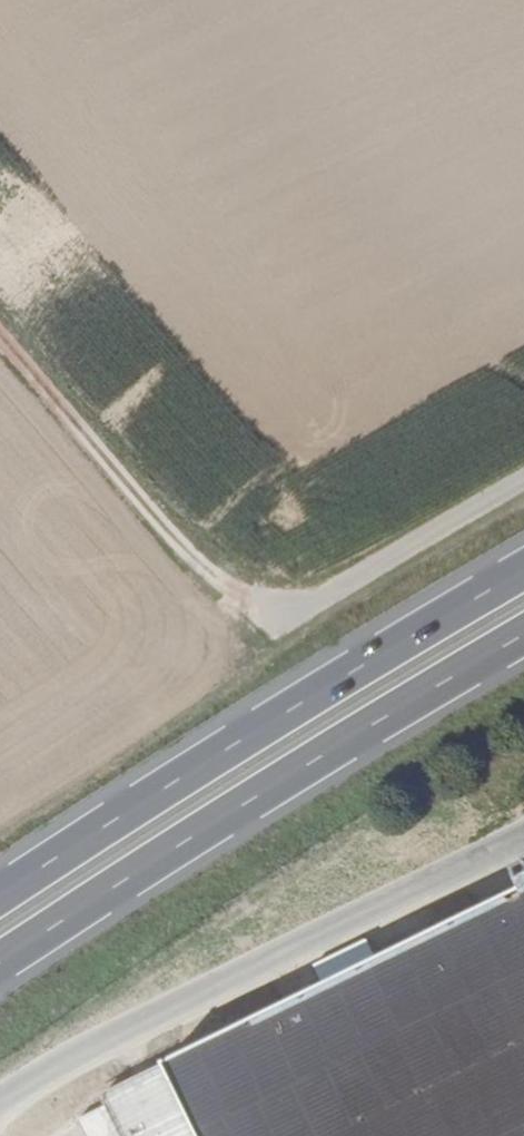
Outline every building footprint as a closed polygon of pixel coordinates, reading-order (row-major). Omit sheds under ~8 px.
[(99,1095),(119,1135),(523,1135),(523,892),(99,1095)]
